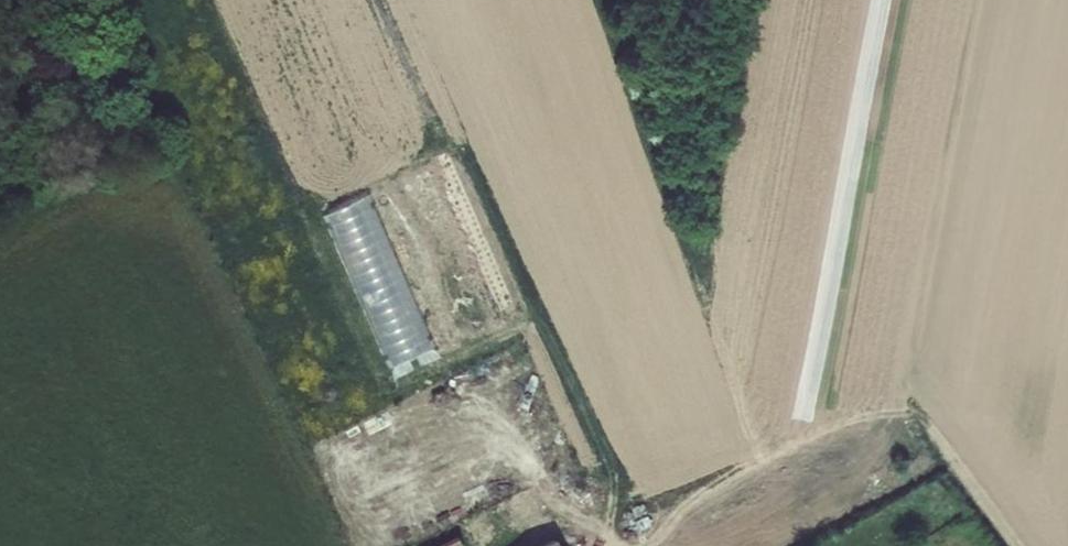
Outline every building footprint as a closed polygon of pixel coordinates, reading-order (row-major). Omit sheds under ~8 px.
[(507,545),(554,545),(543,526),(507,545)]
